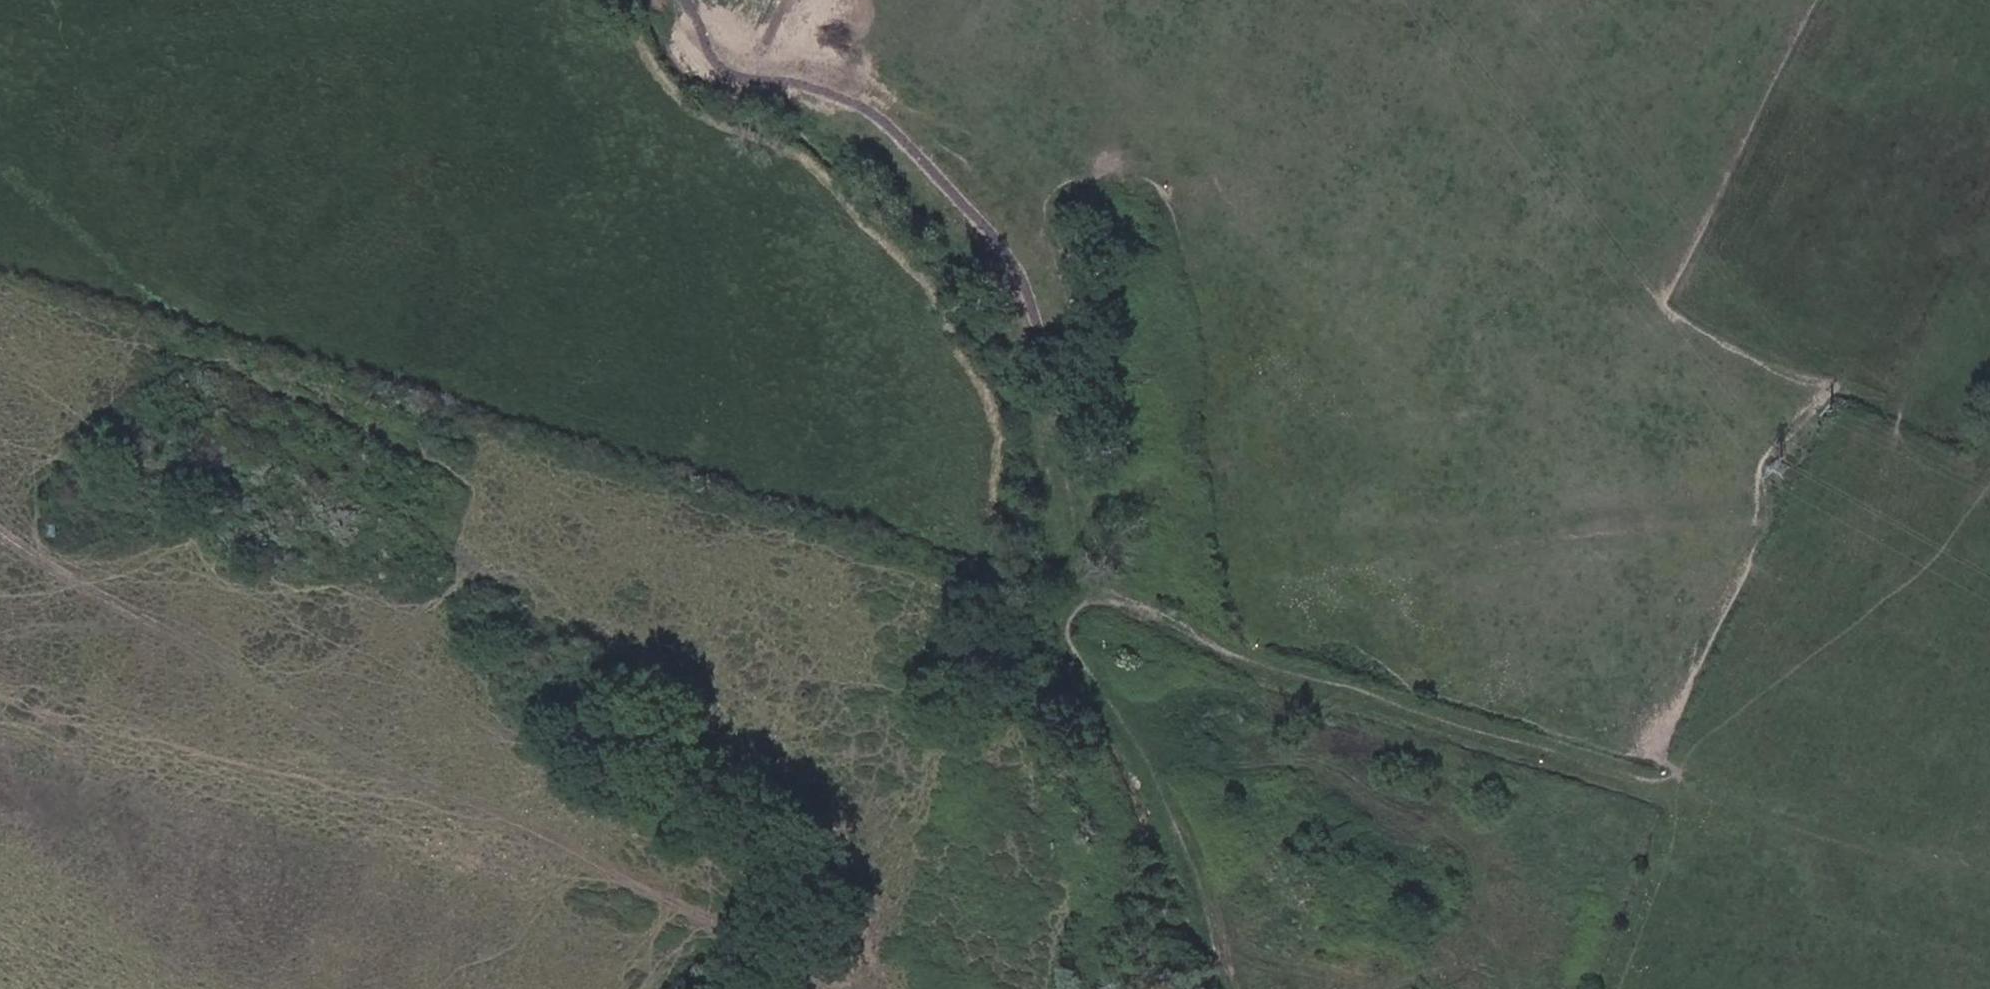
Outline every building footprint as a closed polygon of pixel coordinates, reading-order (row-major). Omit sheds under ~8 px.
[(1790,468),(1781,458),(1771,469),(1782,478),(1790,468)]
